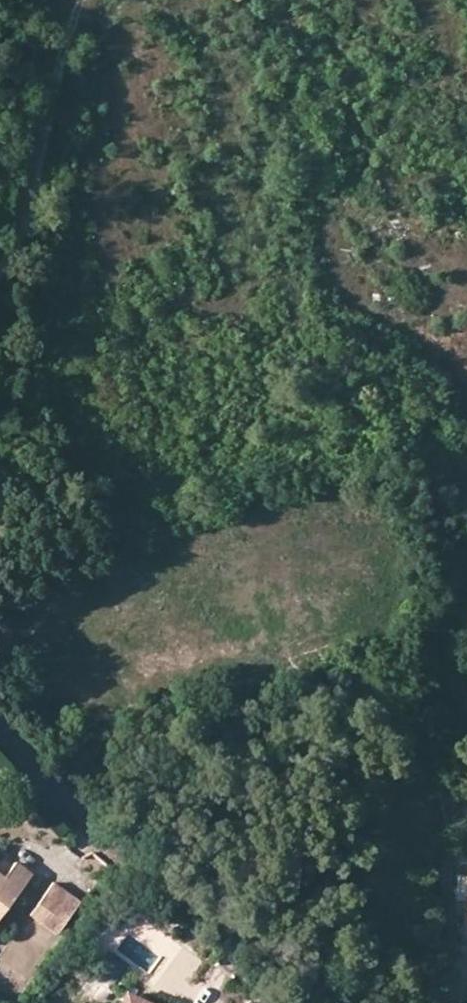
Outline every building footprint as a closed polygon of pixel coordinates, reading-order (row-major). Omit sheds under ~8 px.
[(31,874),(15,862),(1,877),(0,876),(0,912),(31,874)] [(28,915),(54,934),(79,901),(53,882),(28,915)] [(459,927),(459,940),(466,941),(466,928),(459,927)] [(124,991),(118,1002),(149,1002),(124,991)]
